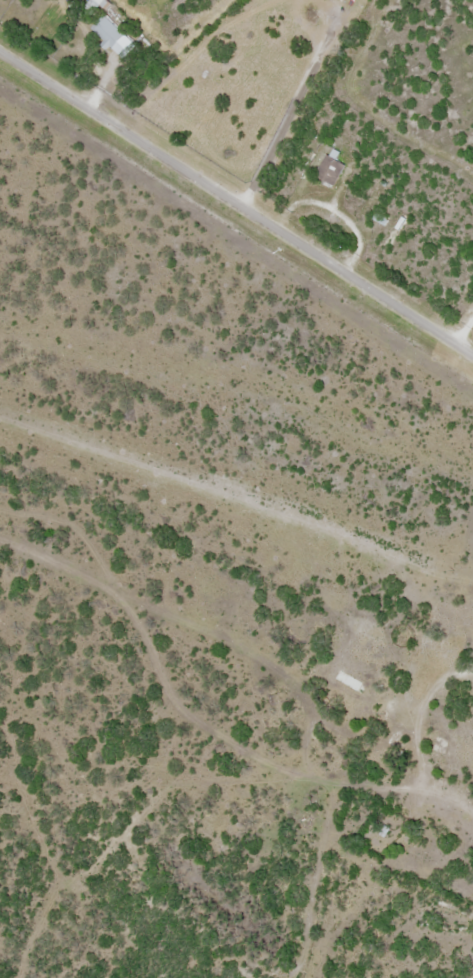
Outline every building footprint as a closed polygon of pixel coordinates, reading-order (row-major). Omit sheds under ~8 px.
[(128,36),(105,17),(92,31),(115,51),(128,36)] [(338,163),(339,158),(324,155),(320,181),(341,185),(345,164),(338,163)]
